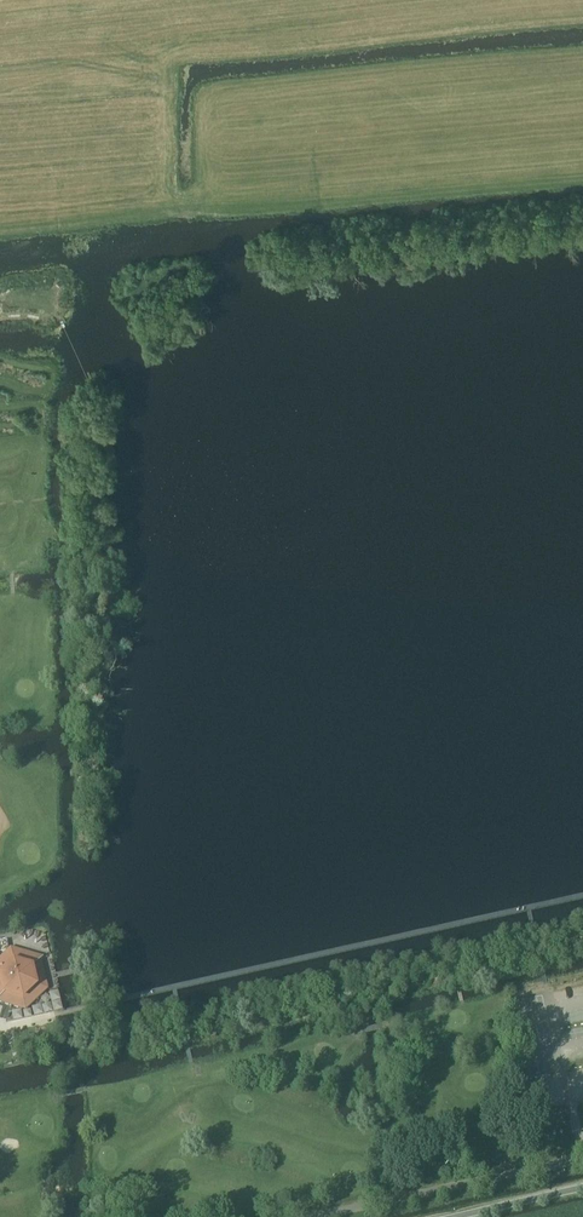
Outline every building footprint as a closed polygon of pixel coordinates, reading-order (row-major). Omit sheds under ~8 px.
[(310,384),(299,384),(299,394),(310,394),(310,384)] [(11,1007),(13,999),(23,1002),(38,988),(47,991),(47,990),(40,961),(43,958),(42,959),(10,949),(1,958),(0,958),(0,1003),(11,1007)]
